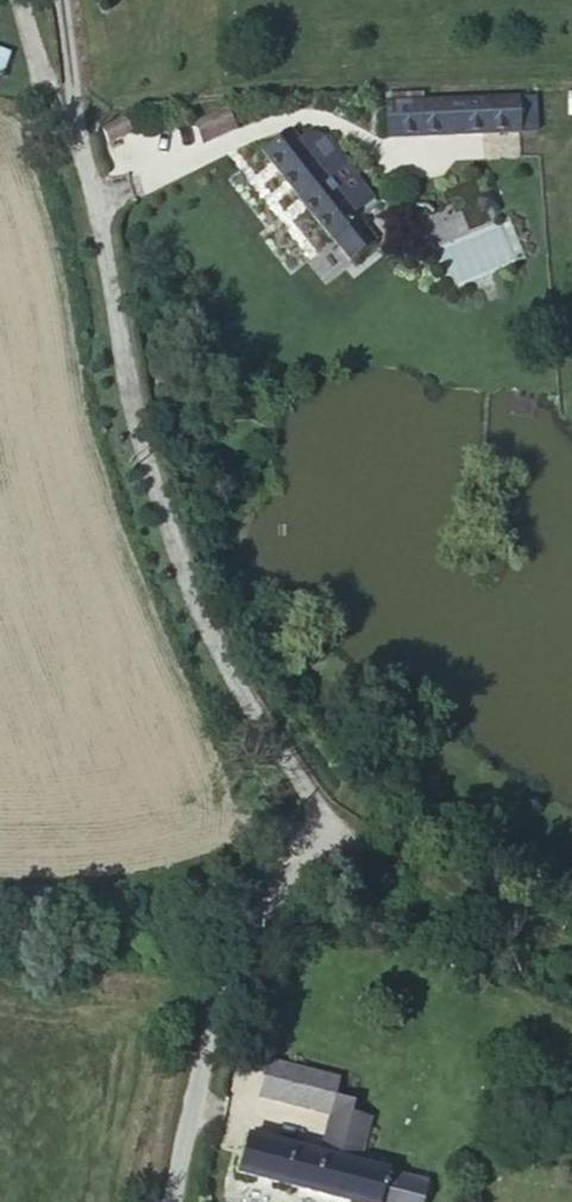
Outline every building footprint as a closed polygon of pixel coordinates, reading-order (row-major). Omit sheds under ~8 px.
[(10,51),(0,49),(0,76),(6,77),(10,51)] [(532,107),(398,113),(400,146),(533,142),(532,107)] [(232,116),(199,141),(213,160),(247,134),(232,116)] [(134,132),(114,139),(120,156),(140,148),(134,132)] [(334,253),(364,231),(344,205),(355,198),(316,145),(307,152),(299,141),(268,166),(334,253)] [(374,224),(355,198),(344,205),(364,231),(374,224)] [(381,254),(364,231),(334,253),(350,275),(381,254)] [(262,1113),(286,1117),(293,1077),(269,1073),(262,1113)] [(293,1077),(286,1117),(338,1126),(339,1121),(342,1101),(344,1086),(293,1077)] [(339,1121),(364,1125),(366,1104),(342,1101),(339,1121)] [(380,1127),(364,1125),(339,1121),(338,1126),(331,1168),(372,1174),(380,1127)] [(297,1201),(411,1201),(414,1181),(372,1174),(331,1168),(256,1156),(250,1195),(297,1201)] [(411,1201),(432,1201),(434,1184),(414,1181),(411,1201)]
